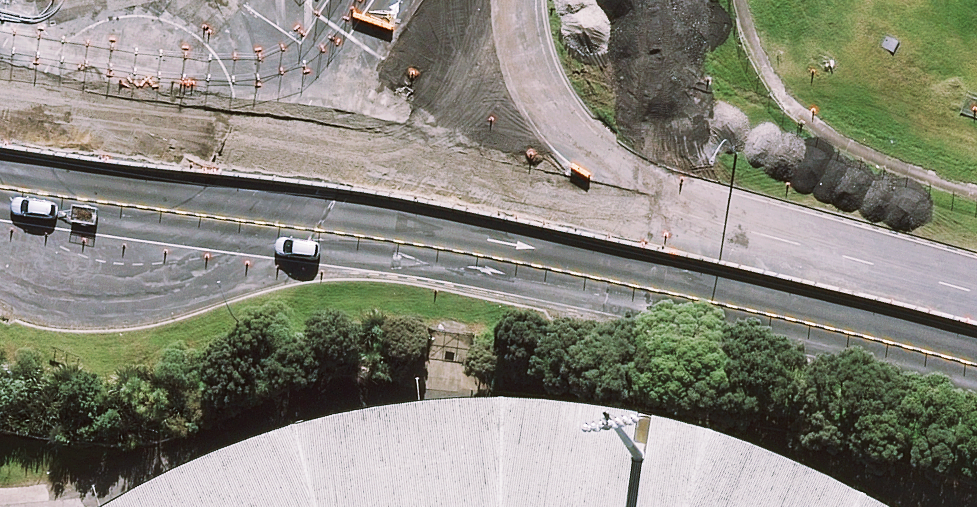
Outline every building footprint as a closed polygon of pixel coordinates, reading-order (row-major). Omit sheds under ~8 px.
[(805,478),(724,447),(617,425),(517,417),(412,425),(309,444),(203,483),(158,506),(865,506),(805,478)]
